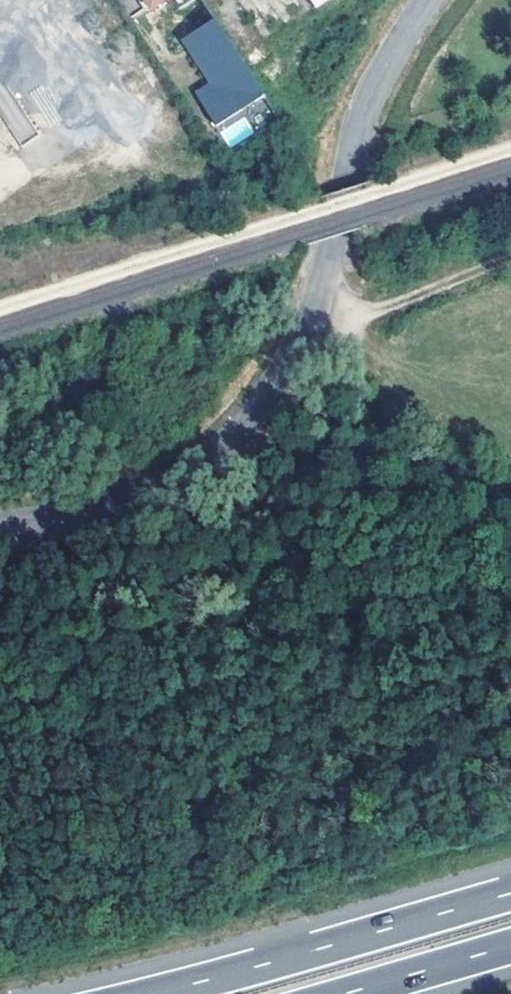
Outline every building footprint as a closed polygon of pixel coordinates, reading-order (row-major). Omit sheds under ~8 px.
[(149,15),(172,0),(140,0),(149,15)] [(335,0),(305,0),(314,15),(337,2),(335,0)] [(262,97),(212,21),(186,38),(219,89),(198,102),(215,128),(262,97)] [(17,106),(2,115),(19,143),(34,134),(17,106)] [(244,117),(221,131),(230,146),(253,132),(244,117)]
